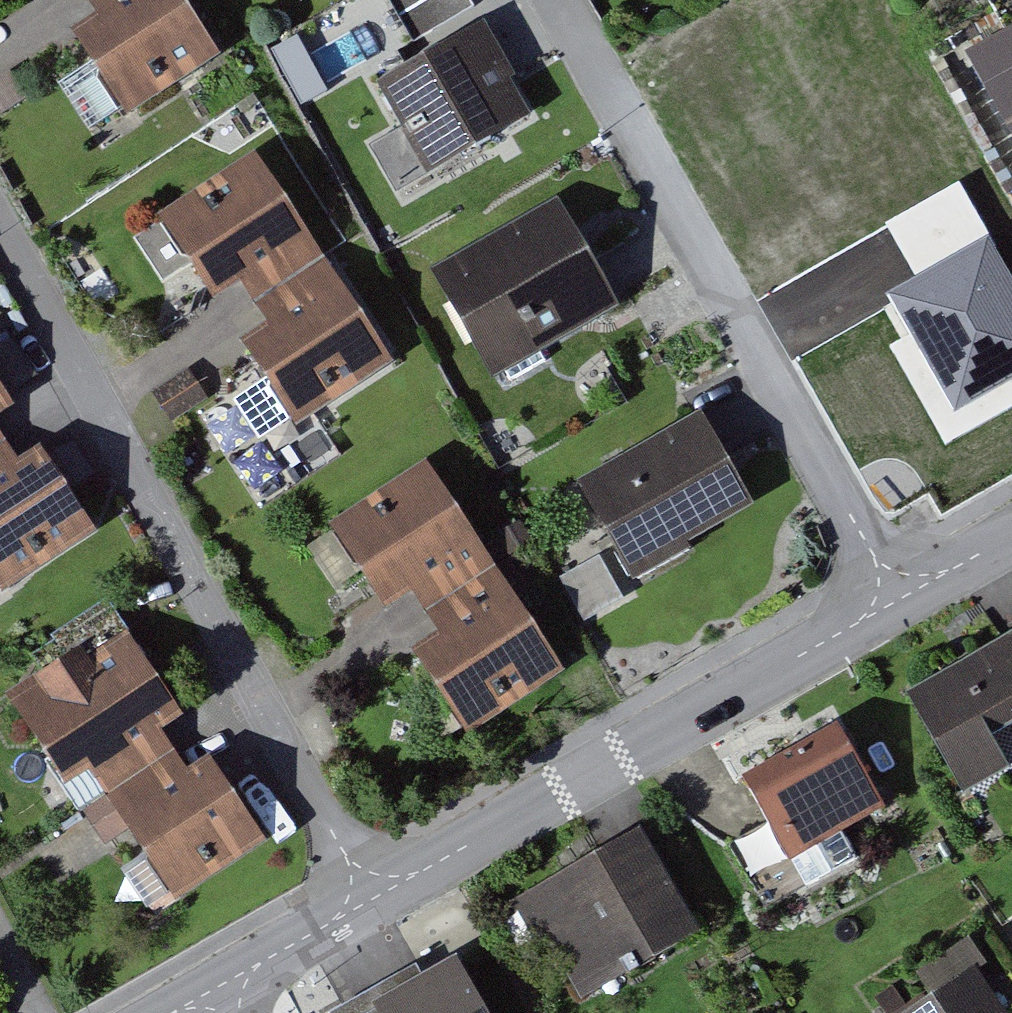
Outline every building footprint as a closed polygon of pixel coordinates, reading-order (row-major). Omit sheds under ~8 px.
[(80,10),(95,0),(73,0),(80,10)] [(80,10),(94,33),(82,41),(132,117),(222,59),(183,0),(95,0),(80,10)] [(488,35),(392,85),(439,174),(535,124),(488,35)] [(982,57),(1011,112),(1011,41),(982,57)] [(326,250),(270,164),(178,224),(234,310),(249,300),(261,319),(315,284),(302,265),(326,250)] [(573,214),(457,282),(508,368),(623,300),(573,214)] [(315,284),(261,319),(276,342),(264,350),(313,426),(403,368),(353,291),(330,307),(315,284)] [(206,400),(187,370),(152,392),(171,422),(206,400)] [(207,405),(224,449),(293,423),(276,379),(207,405)] [(0,384),(0,427),(20,414),(0,384)] [(713,419),(589,484),(638,577),(762,513),(713,419)] [(8,449),(0,436),(0,454),(8,449)] [(0,454),(0,579),(7,590),(97,532),(47,456),(23,471),(8,449),(0,454)] [(495,556),(439,470),(347,530),(402,616),(417,606),(430,625),(483,590),(471,571),(495,556)] [(565,573),(590,618),(642,588),(616,543),(565,573)] [(483,590),(430,625),(444,648),(432,656),(482,732),(572,674),(522,597),(498,613),(483,590)] [(193,729),(137,643),(45,703),(100,789),(115,779),(128,798),(182,763),(169,744),(193,729)] [(927,695),(979,792),(1011,774),(1011,650),(927,695)] [(851,729),(754,781),(795,858),(892,807),(851,729)] [(182,763),(128,798),(143,821),(130,829),(180,905),(270,847),(220,770),(196,786),(182,763)] [(657,843),(554,897),(604,990),(707,936),(657,843)] [(353,1012),(497,1012),(465,953),(353,1012)] [(914,1012),(1000,1012),(973,973),(914,1012)]
